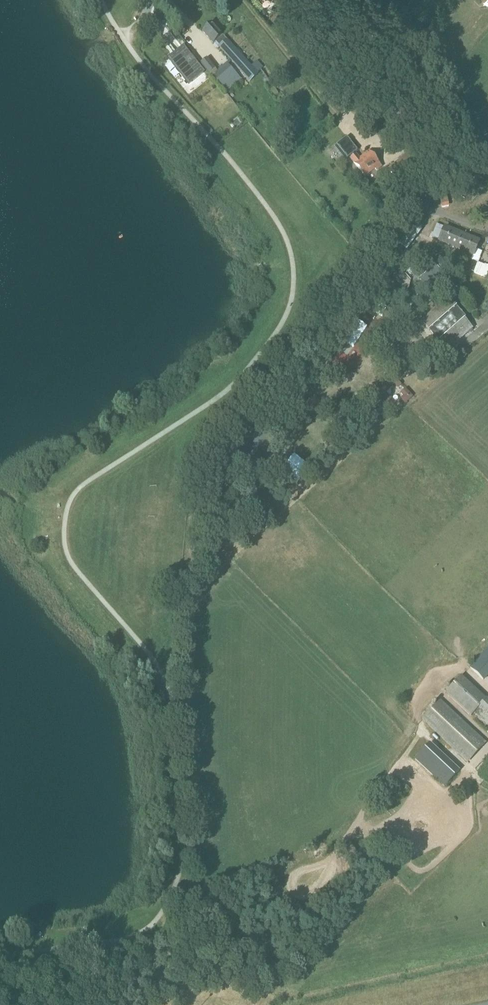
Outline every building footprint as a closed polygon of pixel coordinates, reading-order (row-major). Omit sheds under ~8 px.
[(218,47),(250,82),(258,73),(227,39),(223,35),(212,23),(202,31),(213,44),(216,42),(219,46),(218,47)] [(180,60),(174,65),(190,87),(195,83),(198,81),(206,75),(175,34),(168,40),(180,55),(178,57),(180,60)] [(431,61),(432,60),(436,59),(431,50),(429,52),(427,53),(431,61)] [(209,74),(216,69),(207,58),(201,63),(209,74)] [(241,79),(227,62),(211,76),(219,86),(222,89),(226,93),(241,79)] [(350,156),(351,159),(365,176),(375,168),(377,170),(381,167),(369,152),(360,159),(356,155),(355,155),(354,154),(358,151),(347,137),(334,147),(345,161),(350,156)] [(442,208),(449,207),(447,198),(441,199),(442,208)] [(474,255),(479,241),(445,227),(439,241),(474,255)] [(433,280),(435,283),(444,274),(442,271),(447,266),(443,262),(438,268),(436,266),(428,274),(433,280)] [(430,331),(439,341),(437,343),(446,353),(473,329),(465,319),(467,318),(457,307),(448,297),(421,321),(429,331),(430,331)] [(367,327),(357,319),(343,339),(353,346),(367,327)] [(360,383),(355,388),(361,395),(366,390),(360,383)] [(381,407),(389,403),(381,385),(372,389),(381,407)] [(322,403),(314,395),(305,404),(314,412),(322,403)] [(350,432),(341,424),(333,433),(342,441),(350,432)] [(309,467),(293,454),(280,469),(296,483),(309,467)] [(487,676),(487,648),(469,667),(484,681),(487,676)] [(471,716),(474,713),(487,726),(487,699),(487,698),(486,699),(462,676),(446,692),(471,716)] [(441,700),(422,720),(468,763),(487,743),(441,700)] [(459,772),(430,745),(415,760),(445,788),(459,772)] [(404,783),(393,793),(398,798),(399,799),(410,789),(404,783)] [(315,858),(329,851),(325,844),(311,851),(315,858)] [(351,844),(341,851),(346,860),(357,852),(351,844)]
